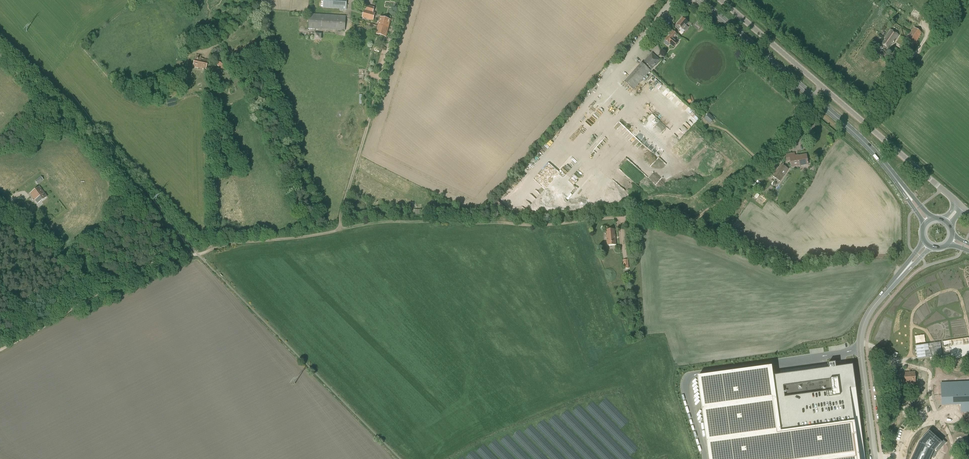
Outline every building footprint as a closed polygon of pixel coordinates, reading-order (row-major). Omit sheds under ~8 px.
[(342,11),(342,9),(346,10),(347,0),(323,0),(323,7),(338,8),(338,11),(342,11)] [(362,17),(373,21),(375,13),(364,10),(362,17)] [(309,14),(309,28),(345,30),(346,16),(309,14)] [(381,17),(378,26),(383,28),(383,27),(388,28),(390,20),(381,17)] [(675,27),(678,30),(680,27),(682,29),(685,31),(688,28),(685,25),(687,23),(682,18),(680,21),(679,20),(676,24),(677,25),(675,27)] [(383,28),(378,26),(376,34),(386,37),(388,28),(383,27),(383,28)] [(904,41),(913,47),(922,33),(914,27),(908,35),(904,41)] [(893,44),(899,35),(890,29),(884,38),(885,39),(881,44),(888,49),(891,43),(893,44)] [(674,39),(677,35),(672,31),(665,40),(673,47),(678,42),(674,39)] [(195,58),(193,67),(205,70),(208,60),(203,59),(200,58),(201,56),(196,54),(195,58)] [(625,82),(633,90),(642,80),(644,81),(648,77),(646,75),(660,60),(652,54),(643,64),(642,64),(625,82)] [(691,95),(686,98),(688,103),(694,101),(691,95)] [(704,119),(710,125),(715,119),(709,114),(704,119)] [(791,165),(792,168),(808,165),(808,163),(806,155),(795,157),(794,153),(785,155),(787,162),(791,161),(791,165)] [(782,164),(773,177),(781,181),(789,169),(782,164)] [(756,181),(760,184),(766,177),(762,174),(756,181)] [(41,176),(34,181),(37,185),(43,180),(41,176)] [(47,197),(39,187),(30,194),(38,204),(47,197)] [(614,230),(606,230),(607,236),(606,236),(607,245),(616,244),(615,235),(614,230)] [(916,345),(917,358),(942,355),(940,342),(916,345)] [(698,377),(709,458),(860,458),(850,390),(856,389),(853,365),(836,368),(835,358),(828,358),(829,369),(774,376),(772,367),(698,377)] [(898,373),(899,387),(906,386),(906,384),(915,383),(915,372),(898,373)] [(941,375),(941,396),(963,396),(963,404),(968,404),(968,375),(941,375)] [(927,449),(932,444),(937,442),(938,443),(945,434),(934,426),(932,428),(927,424),(915,434),(902,458),(921,458),(926,448),(927,449)]
